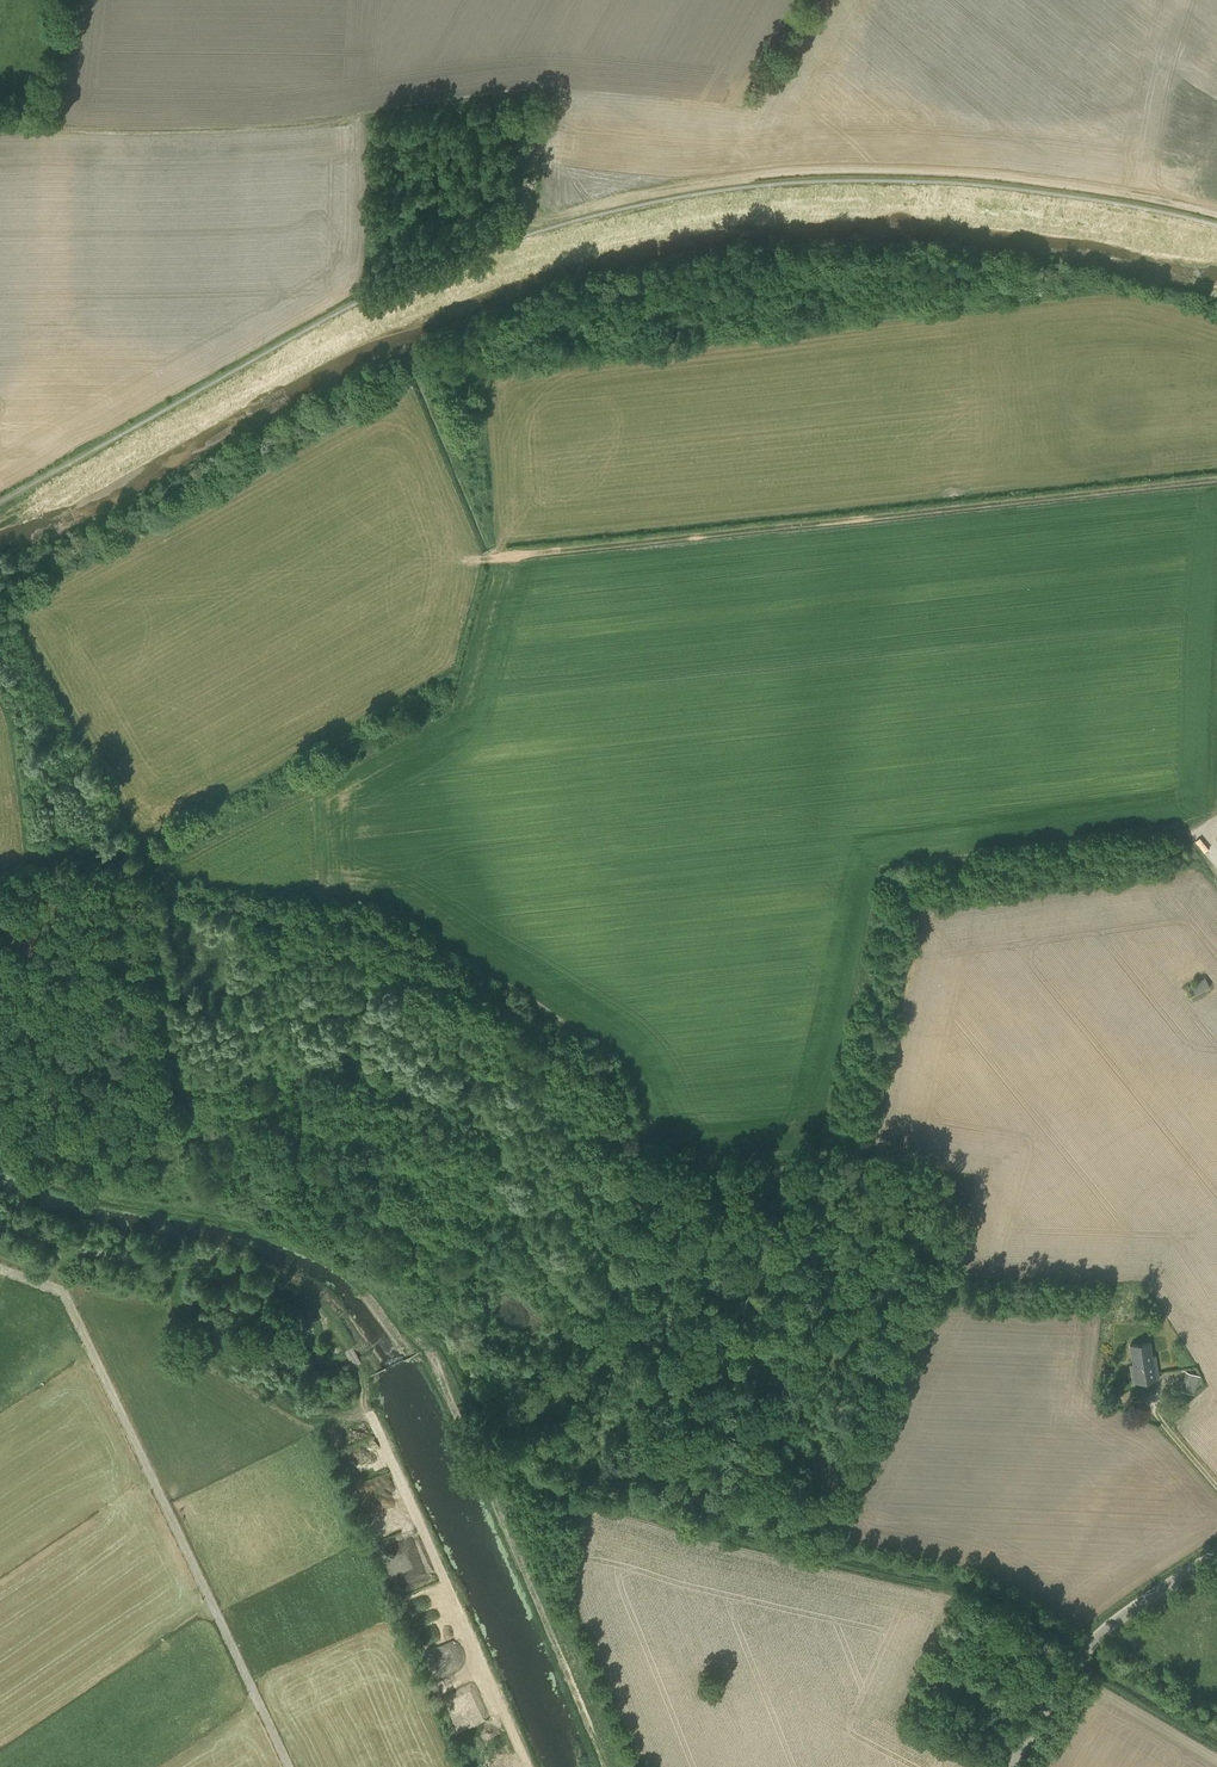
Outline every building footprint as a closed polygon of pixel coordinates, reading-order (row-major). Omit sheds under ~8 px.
[(1209,987),(1204,977),(1187,985),(1192,995),(1209,987)] [(1150,1342),(1130,1345),(1133,1364),(1130,1365),(1133,1383),(1159,1378),(1155,1355),(1152,1355),(1150,1342)] [(1184,1369),(1179,1388),(1196,1392),(1201,1373),(1184,1369)]
